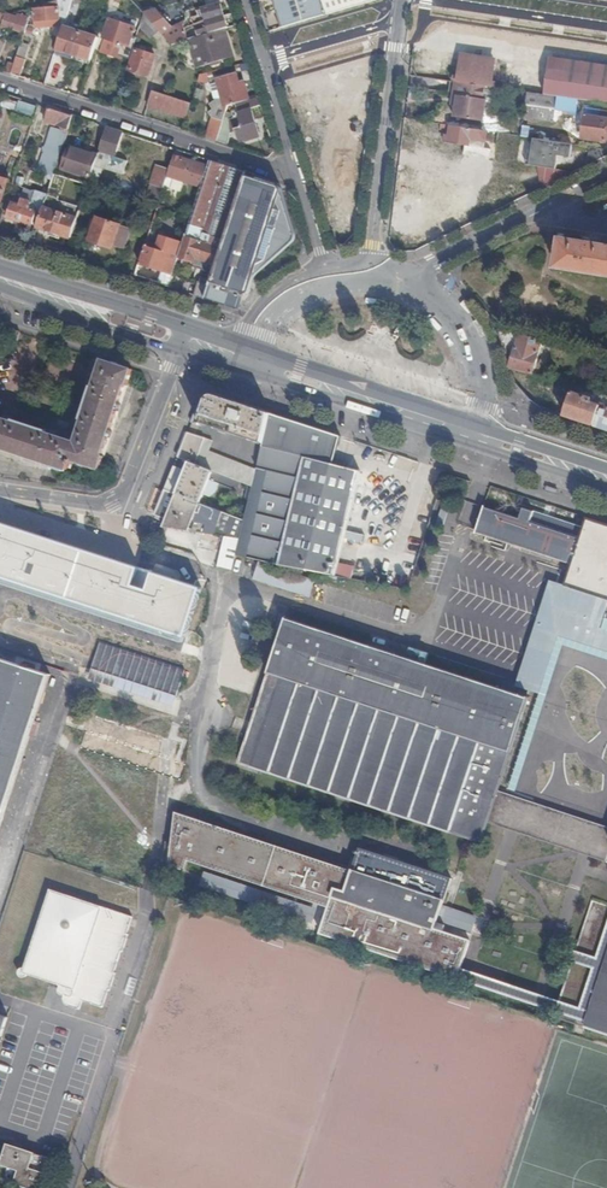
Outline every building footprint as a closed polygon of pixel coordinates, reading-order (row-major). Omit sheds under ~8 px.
[(65,29),(66,26),(73,6),(74,0),(64,0),(42,7),(42,10),(35,10),(37,30),(58,28),(61,28),(65,29)] [(282,7),(279,8),(282,18),(285,17),(288,28),(322,19),(369,5),(384,1),(384,0),(280,0),(282,7)] [(514,9),(515,0),(461,0),(461,3),(514,9)] [(207,23),(225,18),(222,5),(203,11),(207,23)] [(197,17),(195,11),(188,13),(190,19),(197,17)] [(160,32),(173,47),(189,42),(186,32),(185,30),(184,27),(183,24),(172,28),(157,12),(145,16),(160,32)] [(25,35),(30,19),(16,15),(12,16),(8,14),(7,16),(0,14),(0,21),(5,22),(2,29),(13,33),(14,30),(25,35)] [(115,16),(113,21),(132,27),(134,22),(115,16)] [(145,16),(141,29),(151,40),(160,32),(145,16)] [(226,30),(229,30),(225,18),(207,23),(210,32),(199,36),(199,38),(226,30)] [(123,58),(131,61),(138,40),(133,38),(138,24),(134,22),(132,27),(113,21),(111,20),(104,39),(107,40),(102,53),(122,60),(123,58)] [(62,37),(58,49),(93,61),(100,38),(85,33),(87,30),(84,29),(82,32),(66,26),(65,29),(62,37)] [(56,35),(62,37),(65,29),(61,28),(58,28),(56,35)] [(234,59),(226,30),(199,38),(191,41),(200,69),(234,59)] [(22,45),(17,58),(26,60),(30,47),(22,45)] [(155,57),(137,51),(131,71),(149,77),(155,57)] [(490,120),(496,55),(460,52),(454,117),(490,120)] [(15,65),(12,75),(21,78),(27,61),(26,60),(17,58),(15,65)] [(12,75),(15,65),(10,63),(7,73),(12,75)] [(201,76),(199,83),(205,85),(209,81),(207,75),(201,76)] [(214,119),(207,138),(218,142),(229,108),(249,103),(247,94),(248,94),(245,83),(241,84),(236,85),(235,83),(240,81),(238,75),(218,81),(219,85),(223,100),(216,103),(211,106),(215,111),(210,114),(214,119)] [(211,87),(216,103),(223,100),(219,85),(211,87)] [(148,107),(187,120),(192,105),(158,94),(153,92),(148,107)] [(229,108),(218,142),(227,145),(231,132),(236,131),(239,140),(245,138),(246,142),(260,137),(252,110),(262,107),(259,100),(249,103),(229,108)] [(15,115),(34,121),(38,107),(20,101),(15,115)] [(74,118),(51,110),(47,123),(57,126),(43,169),(56,174),(74,118)] [(585,110),(583,139),(606,140),(606,111),(585,110)] [(344,125),(314,135),(324,166),(347,159),(339,136),(369,126),(365,113),(342,121),(344,125)] [(483,184),(491,129),(449,123),(447,141),(466,144),(463,164),(448,161),(446,179),(409,174),(406,196),(436,201),(434,216),(443,218),(445,203),(485,208),(489,185),(483,184)] [(97,167),(104,169),(125,175),(129,162),(117,158),(125,134),(109,129),(99,158),(97,167)] [(559,166),(560,155),(574,156),(575,140),(534,138),(533,165),(559,166)] [(19,152),(25,154),(29,142),(23,141),(19,152)] [(87,178),(93,179),(97,167),(99,158),(71,149),(64,170),(87,178)] [(7,157),(0,155),(0,207),(1,207),(10,182),(0,179),(7,157)] [(186,183),(203,189),(210,168),(176,157),(171,172),(169,178),(186,183)] [(185,245),(180,259),(215,270),(224,241),(214,238),(211,246),(203,243),(221,186),(240,193),(245,177),(246,174),(212,163),(210,168),(203,189),(193,220),(185,245)] [(93,179),(90,186),(98,189),(104,169),(97,167),(93,179)] [(169,178),(171,172),(158,168),(152,186),(154,186),(165,190),(166,187),(169,178)] [(224,241),(215,270),(206,299),(227,306),(238,310),(243,294),(245,295),(255,262),(282,254),(294,243),(296,239),(295,235),(283,193),(281,189),(245,177),(240,193),(224,241)] [(183,193),(186,183),(169,178),(166,187),(183,193)] [(151,198),(161,202),(165,190),(154,186),(151,198)] [(214,238),(224,241),(240,193),(221,186),(203,243),(211,246),(214,238)] [(9,218),(39,228),(45,208),(49,196),(39,194),(36,205),(23,201),(20,208),(13,206),(9,218)] [(402,234),(428,235),(430,205),(404,203),(402,234)] [(39,228),(38,229),(73,241),(79,220),(45,208),(39,228)] [(115,248),(126,252),(133,231),(99,220),(98,223),(94,221),(91,231),(95,232),(91,242),(114,250),(115,248)] [(163,273),(159,285),(170,289),(180,259),(185,245),(163,237),(161,244),(149,240),(141,265),(163,273)] [(592,245),(584,244),(563,241),(558,270),(606,278),(606,248),(592,245)] [(255,262),(245,295),(248,296),(250,294),(255,280),(259,274),(268,266),(282,254),(255,262)] [(200,284),(196,297),(203,300),(207,287),(200,284)] [(20,334),(10,331),(5,345),(15,349),(20,334)] [(103,361),(97,378),(95,386),(83,424),(80,433),(76,444),(58,438),(49,435),(11,423),(2,420),(0,419),(0,452),(64,474),(65,471),(67,472),(70,466),(72,466),(73,463),(100,471),(104,459),(128,388),(127,387),(132,371),(103,361)] [(565,414),(606,427),(606,401),(573,390),(565,414)] [(200,404),(191,425),(203,429),(203,426),(264,445),(271,416),(214,397),(200,404)] [(253,489),(245,523),(237,553),(236,557),(279,568),(293,507),(304,459),(333,467),(342,439),(271,416),(264,445),(257,472),(253,489)] [(187,463),(210,472),(253,489),(257,472),(210,454),(214,444),(188,435),(178,460),(187,463)] [(360,473),(333,467),(304,459),(293,507),(279,568),(334,578),(360,473)] [(174,470),(166,493),(198,505),(210,472),(187,463),(183,473),(174,470)] [(166,493),(156,517),(167,521),(191,530),(203,535),(219,542),(237,553),(245,523),(198,505),(166,493)] [(531,524),(534,513),(524,510),(520,520),(486,509),(486,508),(485,508),(476,536),(477,536),(478,535),(572,566),(571,567),(573,567),(573,566),(581,539),(561,534),(531,524)] [(449,514),(442,512),(437,527),(444,529),(449,514)] [(167,521),(163,529),(190,533),(191,530),(167,521)] [(0,523),(0,575),(185,635),(200,589),(154,574),(148,591),(133,586),(139,568),(0,523)] [(310,600),(316,582),(260,564),(254,582),(310,600)] [(344,564),(344,574),(353,574),(353,564),(344,564)] [(481,844),(487,824),(497,794),(529,699),(286,619),(238,765),(463,839),(481,844)] [(185,673),(99,644),(90,670),(176,699),(185,673)] [(50,678),(51,679),(52,677),(1,661),(1,663),(2,663),(0,668),(0,831),(50,678)] [(177,759),(183,741),(90,713),(79,749),(182,779),(187,762),(177,759)] [(497,794),(487,824),(606,863),(606,830),(497,794)] [(321,935),(330,939),(352,874),(201,823),(202,822),(175,814),(170,857),(189,862),(329,909),(321,935)] [(352,874),(330,939),(457,980),(460,970),(469,942),(434,930),(451,880),(360,850),(352,874)] [(186,872),(189,862),(170,857),(169,866),(186,872)] [(61,985),(60,989),(60,992),(61,994),(65,995),(64,1000),(65,1003),(68,1005),(80,1010),(83,1001),(102,1008),(108,991),(110,991),(115,974),(114,973),(121,953),(123,953),(128,936),(127,935),(132,918),(51,891),(25,969),(22,970),(20,972),(19,975),(22,978),(24,979),(27,978),(28,977),(29,975),(52,982),(61,985)] [(606,1036),(606,907),(592,902),(576,953),(572,952),(569,962),(573,963),(559,1003),(556,1013),(554,1019),(606,1036)] [(457,980),(556,1013),(559,1003),(460,970),(457,980)] [(9,1018),(0,1015),(0,1047),(9,1018)] [(55,1160),(9,1145),(3,1165),(21,1172),(17,1185),(27,1187),(45,1187),(55,1160)]
